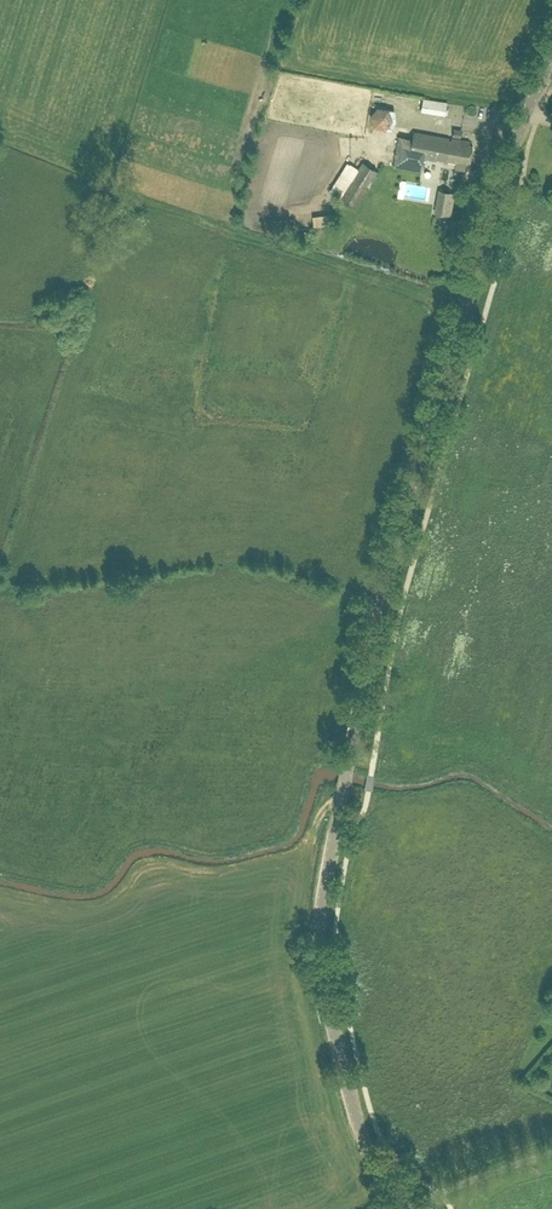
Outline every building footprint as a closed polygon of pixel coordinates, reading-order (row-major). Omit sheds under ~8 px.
[(421,111),(447,116),(449,104),(423,100),(421,111)] [(385,129),(392,120),(388,109),(377,107),(369,116),(372,126),(385,129)] [(460,137),(461,130),(453,128),(452,136),(460,137)] [(423,159),(437,161),(438,159),(444,160),(443,163),(455,165),(454,168),(466,170),(467,162),(469,163),(472,146),(459,144),(459,140),(451,139),(451,140),(449,139),(449,138),(413,132),(412,139),(397,137),(393,167),(420,172),(423,159)] [(356,169),(338,198),(354,209),(377,172),(361,162),(356,169)] [(455,190),(460,173),(447,170),(443,186),(455,190)] [(450,215),(454,192),(438,189),(434,211),(450,215)] [(312,216),(313,226),(329,223),(328,213),(312,216)] [(345,1029),(338,1030),(340,1042),(347,1041),(345,1029)]
